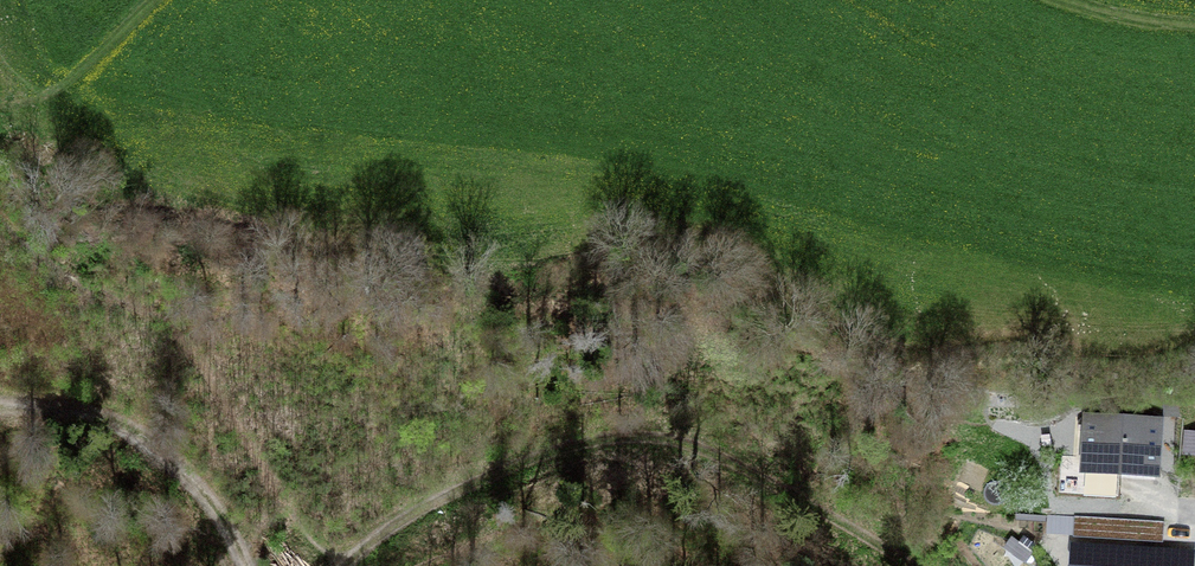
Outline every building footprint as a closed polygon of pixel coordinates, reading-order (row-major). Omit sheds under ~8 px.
[(1163,423),(1085,418),(1081,478),(1159,483),(1163,423)] [(1137,522),(1076,518),(1075,536),(1136,540),(1137,522)] [(1190,561),(1135,558),(1135,551),(1074,547),(1073,565),(1190,565),(1190,561)]
